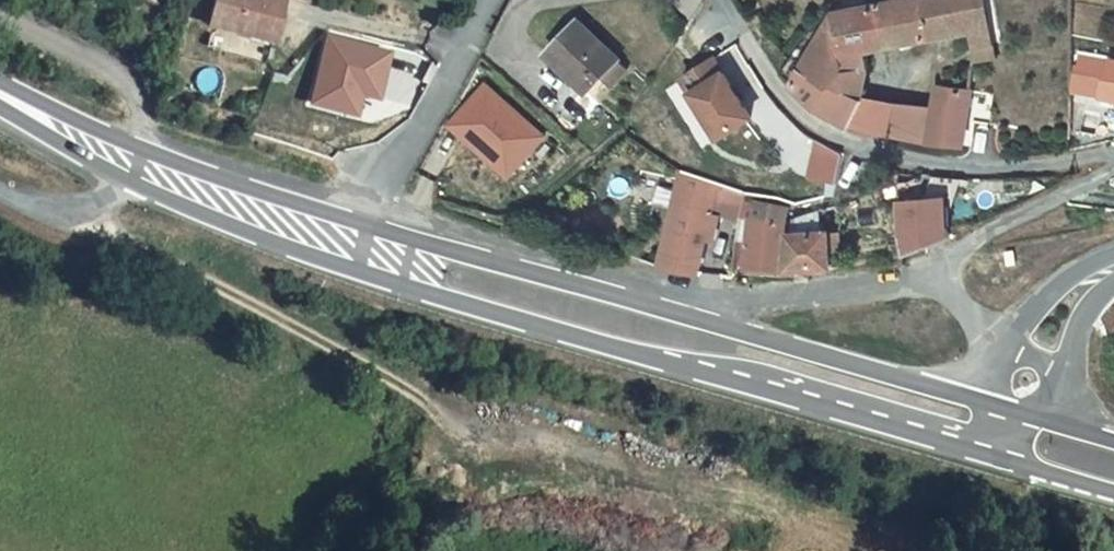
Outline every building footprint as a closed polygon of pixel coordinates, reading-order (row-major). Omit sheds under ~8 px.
[(213,21),(275,31),(281,0),(217,0),(213,21)] [(706,1),(720,18),(723,15),(714,0),(707,0),(706,1)] [(930,39),(924,0),(890,0),(890,2),(879,4),(885,52),(930,39)] [(988,0),(924,0),(930,39),(974,31),(977,61),(999,59),(988,0)] [(706,1),(695,23),(699,28),(705,22),(710,29),(720,18),(706,1)] [(885,52),(879,4),(842,6),(853,60),(875,63),(871,47),(885,52)] [(821,103),(837,113),(854,121),(870,93),(853,81),(853,60),(842,6),(828,30),(823,24),(816,31),(821,40),(796,78),(807,90),(821,103)] [(619,76),(633,58),(583,16),(553,51),(593,87),(607,68),(619,76)] [(705,22),(699,28),(704,35),(710,29),(705,22)] [(395,43),(333,28),(317,94),(361,105),(367,84),(384,88),(395,43)] [(733,45),(719,54),(738,82),(751,74),(733,45)] [(716,53),(685,74),(695,88),(724,132),(755,111),(716,53)] [(853,81),(870,93),(875,63),(853,60),(853,81)] [(973,93),(941,91),(936,108),(932,135),(970,142),(973,93)] [(892,136),(898,105),(870,93),(854,121),(866,126),(879,128),(892,136)] [(932,135),(936,108),(898,105),(892,136),(932,135)] [(841,157),(816,145),(808,176),(834,183),(841,157)] [(690,168),(665,261),(699,267),(709,233),(717,234),(729,200),(748,208),(752,187),(690,168)] [(893,194),(900,192),(898,183),(890,187),(893,194)] [(946,194),(900,201),(905,234),(911,253),(952,234),(946,194)] [(789,270),(791,264),(798,230),(800,220),(760,212),(749,270),(789,270)] [(842,230),(798,230),(791,264),(832,263),(842,261),(842,230)]
